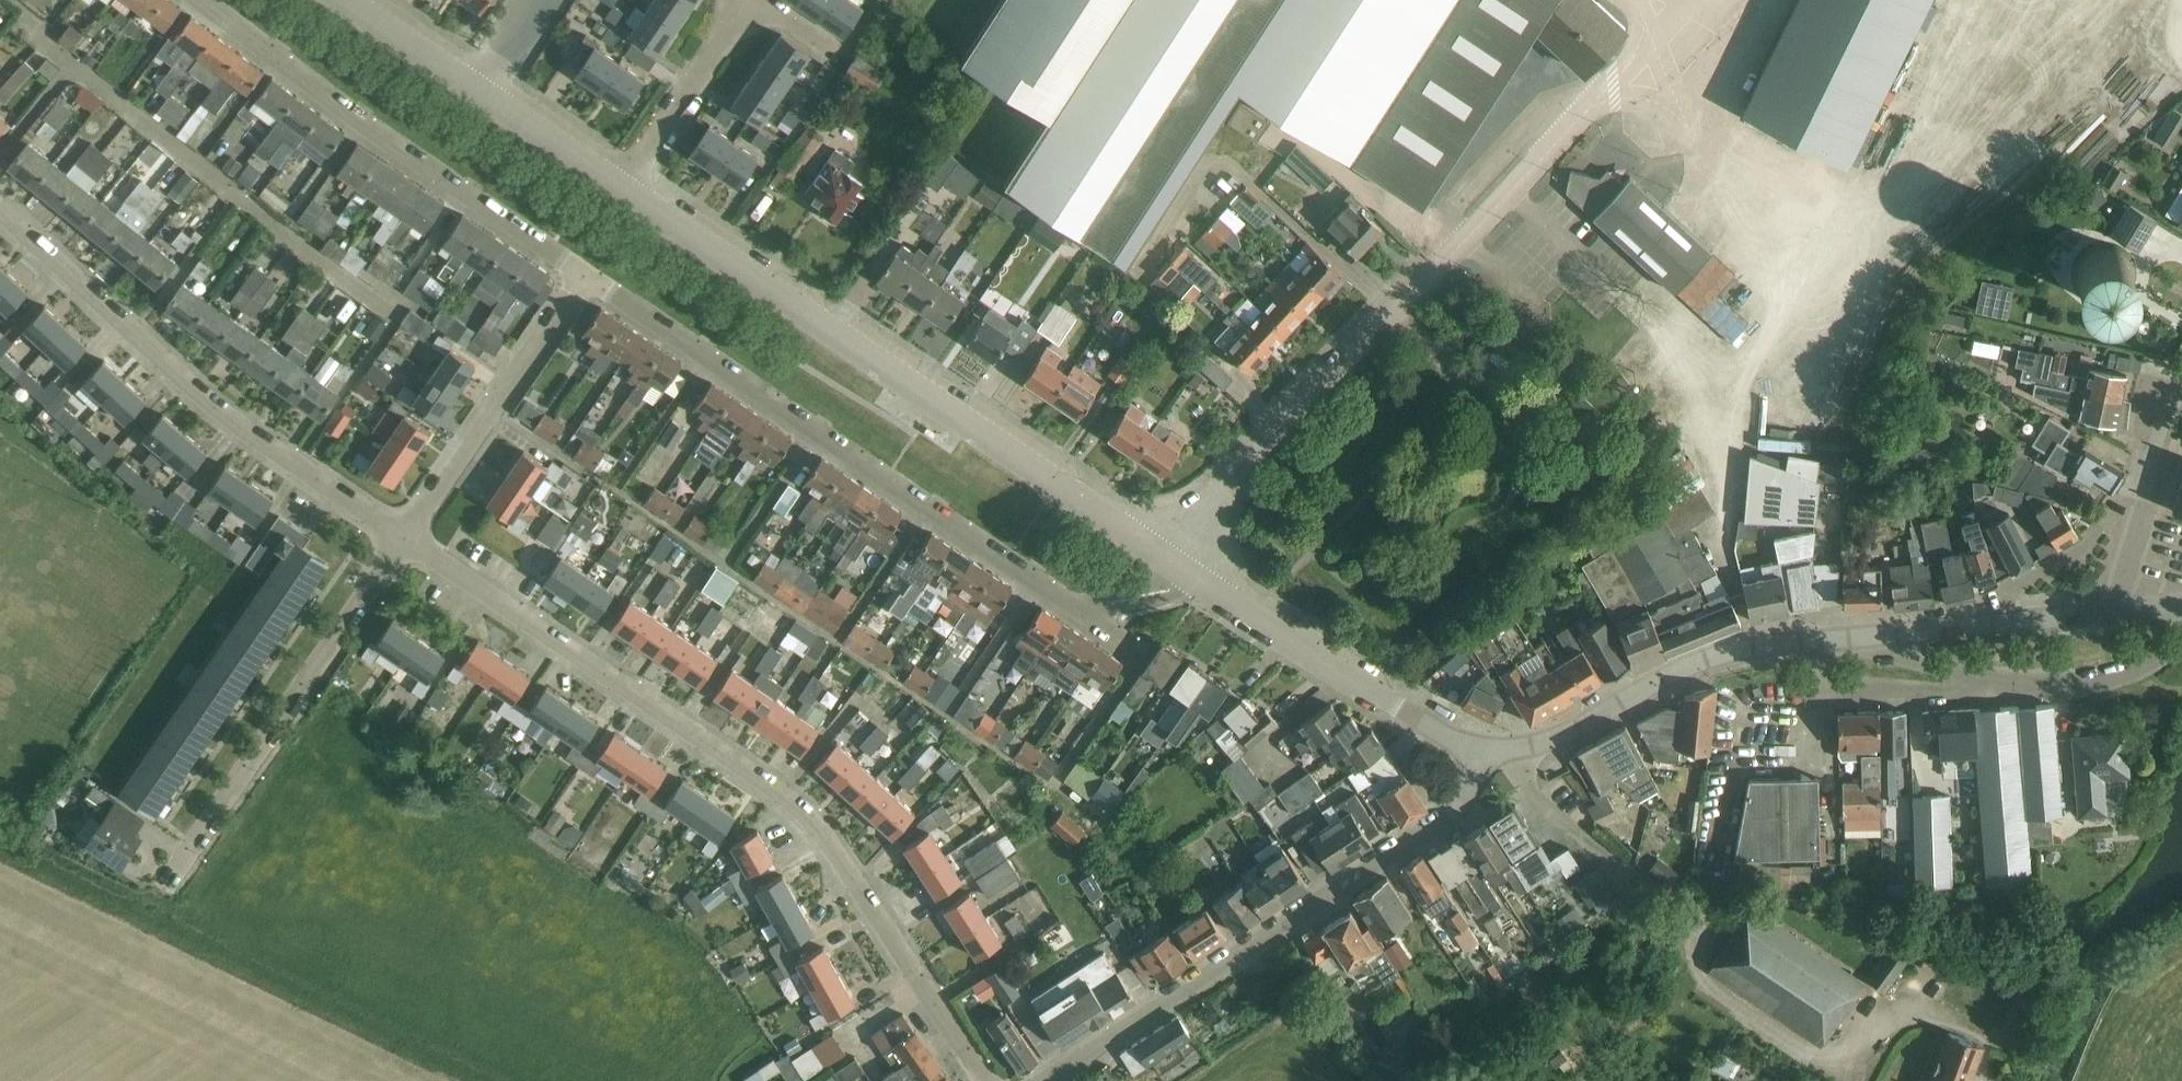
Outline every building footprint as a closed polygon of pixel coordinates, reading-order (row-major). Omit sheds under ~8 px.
[(149,0),(128,0),(141,10),(149,0)] [(141,10),(166,28),(182,7),(172,0),(149,0),(141,10)] [(483,10),(490,0),(468,0),(483,10)] [(692,7),(681,0),(655,0),(647,11),(676,30),(692,7)] [(833,0),(799,0),(797,4),(820,19),(833,0)] [(820,19),(844,36),(864,6),(855,0),(833,0),(820,19)] [(963,62),(1048,116),(1005,181),(1126,259),(1239,84),(1422,203),(1536,27),(1584,72),(1625,28),(1595,0),(1554,0),(1547,8),(1552,0),(1003,0),(963,62)] [(1847,163),(1927,0),(1798,0),(1743,112),(1847,163)] [(77,29),(86,8),(72,2),(63,23),(77,29)] [(605,16),(617,24),(625,13),(613,4),(605,16)] [(96,55),(113,37),(105,29),(118,16),(111,10),(81,41),(96,55)] [(659,54),(676,30),(647,11),(631,34),(659,54)] [(127,29),(133,20),(123,12),(116,21),(127,29)] [(191,69),(217,34),(193,16),(177,37),(190,47),(159,89),(170,97),(171,95),(191,69)] [(133,20),(127,29),(138,38),(145,29),(133,20)] [(621,34),(609,26),(601,36),(614,45),(621,34)] [(215,88),(242,53),(217,34),(191,69),(215,88)] [(596,87),(615,58),(599,47),(601,44),(588,34),(572,57),(584,66),(578,75),(596,87)] [(766,58),(794,78),(810,54),(782,34),(766,58)] [(657,60),(633,44),(626,54),(650,70),(657,60)] [(93,66),(98,60),(89,52),(84,59),(93,66)] [(242,53),(215,88),(197,112),(204,117),(211,109),(216,113),(238,84),(249,92),(265,71),(242,53)] [(53,56),(46,67),(61,76),(68,66),(53,56)] [(615,58),(596,87),(625,107),(645,79),(615,58)] [(778,101),(794,78),(766,58),(750,81),(778,101)] [(10,79),(19,87),(34,72),(25,64),(10,79)] [(836,72),(825,64),(817,76),(828,84),(836,72)] [(282,117),(298,96),(274,77),(258,98),(282,117)] [(19,87),(10,79),(0,91),(0,98),(5,103),(19,87)] [(762,124),(778,101),(750,81),(733,105),(762,124)] [(815,110),(823,99),(824,98),(812,89),(804,101),(815,110)] [(171,95),(170,97),(158,112),(177,126),(190,109),(171,95)] [(285,139),(296,148),(306,135),(322,114),(298,96),(282,117),(258,150),(270,159),(285,139)] [(812,115),(826,125),(837,110),(823,99),(815,110),(812,115)] [(46,121),(37,132),(48,142),(49,141),(56,146),(74,123),(68,117),(73,111),(59,100),(43,118),(46,121)] [(1270,120),(1240,101),(1227,121),(1257,140),(1270,120)] [(716,117),(728,125),(735,114),(723,106),(716,117)] [(782,120),(793,128),(801,117),(790,109),(782,120)] [(322,114),(306,135),(296,148),(280,169),(293,178),(318,144),(330,154),(346,132),(322,114)] [(9,123),(0,115),(0,133),(9,123)] [(715,170),(735,141),(712,125),(692,154),(715,170)] [(825,140),(818,135),(808,127),(778,166),(795,179),(825,140)] [(2163,127),(2158,135),(2165,140),(2163,143),(2167,146),(2174,134),(2163,127)] [(760,131),(752,141),(764,150),(771,139),(760,131)] [(141,154),(160,172),(171,161),(180,169),(187,160),(159,134),(141,154)] [(735,141),(715,170),(738,186),(758,157),(735,141)] [(360,188),(381,158),(359,143),(338,173),(360,188)] [(1297,143),(1287,157),(1322,191),(1334,178),(1297,143)] [(35,187),(54,164),(30,144),(10,167),(35,187)] [(59,207),(104,153),(92,144),(67,174),(54,164),(35,187),(59,207)] [(837,149),(819,175),(807,193),(824,204),(821,208),(824,210),(821,214),(833,222),(835,219),(838,221),(846,209),(854,214),(866,196),(857,190),(863,181),(847,171),(854,160),(837,149)] [(83,227),(103,203),(89,192),(114,161),(104,153),(59,207),(83,227)] [(949,155),(927,184),(938,191),(944,182),(965,198),(980,178),(949,155)] [(374,214),(403,173),(381,158),(360,188),(341,217),(338,221),(347,228),(370,194),(381,202),(373,214),(374,214)] [(2103,181),(2118,190),(2129,171),(2115,163),(2103,181)] [(1713,251),(1630,176),(1623,184),(1608,169),(1600,177),(1571,171),(1567,191),(1676,291),(1713,251)] [(198,182),(186,172),(176,184),(188,194),(198,182)] [(389,239),(424,187),(403,173),(374,214),(386,222),(375,238),(384,244),(388,238),(389,239)] [(987,182),(986,184),(977,198),(993,208),(1003,192),(987,182)] [(108,246),(152,191),(142,183),(116,214),(103,203),(83,227),(108,246)] [(1275,211),(1260,197),(1247,185),(1231,202),(1259,228),(1275,211)] [(424,187),(389,239),(398,245),(413,223),(426,231),(446,202),(424,187)] [(163,200),(153,192),(152,191),(108,246),(132,266),(151,242),(137,231),(163,200)] [(1351,192),(1323,223),(1336,235),(1358,256),(1383,230),(1361,210),(1366,205),(1351,192)] [(1005,193),(994,209),(1011,220),(1021,204),(1005,193)] [(341,217),(314,198),(299,220),(326,238),(338,221),(341,217)] [(2171,218),(2180,223),(2181,225),(2181,200),(2171,218)] [(2139,250),(2157,219),(2129,203),(2111,234),(2139,250)] [(1228,206),(1217,217),(1232,229),(1237,233),(1247,222),(1228,206)] [(930,222),(938,235),(955,225),(948,212),(930,222)] [(457,270),(486,229),(464,214),(444,244),(455,251),(447,263),(457,270)] [(1040,216),(1029,232),(1055,250),(1066,234),(1040,216)] [(1223,239),(1232,229),(1217,217),(1210,226),(1223,239)] [(1217,247),(1223,239),(1210,226),(1195,244),(1213,259),(1220,250),(1217,247)] [(488,274),(508,244),(486,229),(457,270),(450,282),(460,289),(476,265),(486,272),(488,274)] [(1232,229),(1223,239),(1236,250),(1239,245),(1237,233),(1232,229)] [(194,240),(182,230),(173,242),(185,252),(194,240)] [(342,263),(354,244),(346,238),(342,244),(331,236),(322,250),(342,263)] [(151,242),(132,266),(156,286),(176,263),(151,242)] [(1299,272),(1322,294),(1341,274),(1308,243),(1302,250),(1311,258),(1299,272)] [(2104,307),(2110,307),(2115,305),(2120,303),(2125,300),(2129,296),(2132,291),(2134,286),(2136,281),(2136,275),(2136,270),(2134,264),(2132,259),(2129,255),(2125,251),(2120,247),(2115,245),(2110,244),(2104,243),(2099,244),(2093,245),(2091,246),(2088,247),(2084,251),(2080,255),(2077,259),(2074,264),(2073,270),(2072,275),(2073,281),(2074,286),(2077,291),(2080,296),(2084,300),(2088,303),(2093,305),(2099,307),(2104,307)] [(354,244),(342,263),(358,274),(367,261),(357,254),(361,249),(354,244)] [(509,288),(530,259),(508,244),(488,274),(486,272),(479,282),(502,298),(509,288)] [(902,295),(929,256),(919,249),(916,253),(903,244),(879,279),(902,295)] [(924,310),(965,250),(950,271),(935,261),(943,250),(936,245),(929,256),(902,295),(924,310)] [(1172,262),(1180,270),(1192,256),(1184,248),(1172,262)] [(965,250),(924,310),(947,326),(971,292),(960,284),(977,259),(965,250)] [(375,259),(368,268),(394,285),(406,267),(393,259),(387,268),(375,259)] [(502,298),(494,310),(499,314),(504,317),(519,294),(532,303),(552,273),(530,259),(509,288),(502,298)] [(201,261),(192,274),(203,282),(212,268),(201,261)] [(1179,270),(1180,270),(1172,262),(1151,285),(1174,305),(1179,300),(1186,306),(1201,289),(1179,270)] [(1275,278),(1270,283),(1303,314),(1322,294),(1299,272),(1289,263),(1275,278)] [(8,272),(0,265),(0,281),(8,272)] [(254,296),(267,276),(255,268),(242,287),(254,296)] [(421,269),(405,292),(431,310),(438,299),(422,288),(430,275),(421,269)] [(0,281),(0,306),(9,314),(30,292),(8,272),(0,281)] [(267,276),(254,296),(244,310),(256,318),(279,284),(267,276)] [(1270,283),(1252,303),(1254,305),(1262,311),(1285,333),(1303,314),(1270,283)] [(193,328),(210,303),(184,285),(167,309),(193,328)] [(244,310),(254,296),(242,287),(232,301),(244,310)] [(1055,303),(1050,311),(1038,329),(1059,344),(1083,309),(1065,298),(1059,306),(1055,303)] [(1141,313),(1161,330),(1172,317),(1151,301),(1141,313)] [(219,345),(236,321),(210,303),(193,328),(219,345)] [(384,322),(382,305),(367,307),(369,324),(384,322)] [(1234,313),(1231,316),(1235,321),(1234,323),(1267,353),(1285,333),(1262,311),(1254,305),(1248,312),(1253,317),(1249,323),(1243,317),(1241,319),(1234,313)] [(446,333),(458,317),(443,306),(433,320),(447,330),(445,333),(446,333)] [(46,349),(67,326),(46,307),(25,330),(46,349)] [(295,346),(315,317),(303,308),(282,337),(294,346),(295,346)] [(595,368),(625,324),(602,308),(584,335),(596,343),(589,353),(597,358),(591,365),(595,368)] [(990,308),(980,322),(968,340),(996,359),(1003,349),(1017,359),(1037,329),(1022,319),(1017,326),(990,308)] [(434,325),(411,310),(402,325),(425,340),(434,325)] [(1937,316),(1935,322),(1939,329),(1943,330),(1945,322),(1953,323),(1961,318),(1961,316),(1947,313),(1942,311),(1937,316)] [(1229,324),(1215,340),(1217,342),(1233,357),(1250,372),(1267,353),(1234,323),(1235,321),(1231,316),(1229,314),(1224,319),(1229,324)] [(296,399),(313,375),(298,365),(326,325),(315,317),(295,346),(294,346),(287,356),(287,357),(270,381),(296,399)] [(458,317),(446,333),(469,349),(474,340),(485,324),(484,323),(478,331),(458,317)] [(244,363),(262,339),(236,321),(219,345),(244,363)] [(474,340),(469,349),(480,356),(485,348),(494,354),(505,338),(485,324),(474,340)] [(630,365),(648,339),(625,324),(595,368),(601,372),(613,354),(630,365)] [(67,326),(46,349),(68,369),(89,346),(67,326)] [(7,353),(16,342),(6,333),(0,341),(0,363),(6,368),(0,375),(0,385),(7,392),(18,380),(27,371),(7,353)] [(433,375),(458,392),(476,366),(452,350),(455,346),(441,336),(434,346),(447,355),(433,375)] [(287,357),(287,356),(262,339),(244,363),(270,381),(287,357)] [(627,418),(670,354),(648,339),(630,365),(634,368),(628,378),(637,385),(619,413),(627,418)] [(416,370),(424,360),(402,343),(383,368),(401,382),(412,367),(416,370)] [(1052,398),(1068,374),(1055,365),(1061,356),(1047,347),(1025,379),(1052,398)] [(2037,370),(2041,353),(2019,349),(2016,366),(2024,368),(2037,370)] [(2042,385),(2121,401),(2126,375),(2089,368),(2087,379),(2051,372),(2054,356),(2041,353),(2037,370),(2024,368),(2021,381),(2042,385)] [(670,354),(627,418),(628,419),(653,382),(675,397),(687,379),(677,372),(683,363),(670,354)] [(2111,354),(2108,366),(2116,368),(2118,356),(2111,354)] [(1233,379),(1207,356),(1198,367),(1223,389),(1233,379)] [(1121,383),(1133,365),(1121,357),(1109,375),(1121,383)] [(106,403),(126,381),(105,361),(85,384),(106,403)] [(346,383),(355,370),(343,361),(334,374),(346,383)] [(1101,384),(1086,374),(1074,365),(1068,374),(1052,398),(1079,416),(1101,384)] [(53,378),(44,387),(27,371),(18,380),(39,400),(46,405),(63,387),(53,378)] [(2147,374),(2145,382),(2167,387),(2169,379),(2147,374)] [(339,393),(327,384),(313,375),(296,399),(322,417),(339,393)] [(440,419),(458,392),(433,375),(419,395),(399,381),(393,389),(400,394),(398,396),(413,406),(416,402),(440,419)] [(126,381),(106,403),(127,423),(148,400),(126,381)] [(703,440),(732,396),(712,382),(693,410),(694,411),(688,420),(706,432),(699,444),(700,444),(703,440)] [(2042,385),(2040,395),(2052,398),(2052,401),(2081,407),(2079,418),(2095,421),(2116,426),(2121,401),(2042,385)] [(86,425),(65,405),(73,396),(63,387),(46,405),(56,414),(77,434),(86,425)] [(1187,387),(1171,405),(1191,423),(1207,405),(1187,387)] [(703,440),(722,454),(734,437),(752,410),(732,396),(703,440)] [(527,400),(517,416),(536,429),(547,414),(527,400)] [(388,442),(413,458),(431,432),(407,415),(409,411),(395,402),(388,413),(402,423),(388,442)] [(1136,454),(1151,432),(1138,423),(1145,414),(1130,404),(1108,435),(1136,454)] [(340,409),(339,411),(326,429),(339,437),(352,418),(340,409)] [(735,478),(772,424),(752,410),(734,437),(747,445),(740,455),(747,459),(734,478),(735,478)] [(548,438),(558,422),(547,414),(536,429),(548,438)] [(167,456),(186,434),(164,415),(134,451),(155,469),(166,455),(167,456)] [(2084,444),(2079,454),(2062,443),(2071,429),(2049,416),(2032,443),(2049,454),(2043,462),(2065,476),(2071,467),(2087,477),(2110,493),(2125,470),(2084,444)] [(660,441),(673,450),(687,429),(674,421),(660,441)] [(558,422),(548,438),(555,443),(566,427),(558,422)] [(772,424),(735,478),(745,485),(764,456),(775,464),(793,437),(772,424)] [(113,437),(106,444),(86,425),(77,434),(83,439),(74,449),(85,459),(94,450),(108,463),(122,446),(113,437)] [(1151,432),(1136,454),(1164,473),(1186,441),(1171,431),(1164,440),(1151,432)] [(186,434),(167,456),(189,475),(208,452),(186,434)] [(585,463),(596,447),(586,440),(575,456),(585,463)] [(395,485),(413,458),(388,442),(374,462),(360,453),(354,463),(368,472),(371,468),(395,485)] [(148,479),(126,461),(132,454),(122,446),(108,463),(117,471),(139,489),(148,479)] [(595,470),(606,454),(596,447),(585,463),(595,470)] [(508,478),(532,496),(547,475),(565,488),(574,476),(554,463),(550,469),(526,452),(508,478)] [(1738,518),(1735,535),(1751,536),(1757,536),(1757,521),(1790,522),(1816,524),(1821,481),(1816,480),(1820,459),(1789,453),(1786,468),(1749,454),(1744,518),(1738,518)] [(808,523),(843,471),(822,457),(804,484),(816,492),(799,517),(808,523)] [(2031,492),(2046,496),(2058,477),(2036,463),(2019,489),(2031,492)] [(232,508),(251,481),(227,465),(209,492),(232,508)] [(838,522),(863,485),(843,471),(808,523),(806,526),(816,533),(828,515),(838,522)] [(518,516),(532,496),(508,478),(490,505),(514,521),(509,528),(521,536),(530,524),(518,516)] [(176,490),(170,498),(148,479),(139,489),(161,508),(174,518),(188,498),(176,490)] [(654,511),(665,495),(656,488),(652,493),(632,480),(625,491),(654,511)] [(1975,498),(1990,492),(1987,481),(1973,480),(1975,498)] [(2181,513),(2181,480),(2173,511),(2181,513)] [(251,481),(232,508),(256,525),(275,498),(251,481)] [(801,492),(789,484),(774,506),(785,514),(801,492)] [(858,535),(883,498),(863,485),(838,522),(847,528),(835,546),(845,553),(837,564),(838,564),(858,535)] [(1667,654),(1706,638),(1742,623),(1728,590),(1703,600),(1699,590),(1698,591),(1696,586),(1717,573),(1689,525),(1714,511),(1701,489),(1659,513),(1656,508),(1587,548),(1593,558),(1581,565),(1584,570),(1576,575),(1584,589),(1593,584),(1613,619),(1643,602),(1650,612),(1667,654)] [(2057,499),(2046,496),(2031,492),(2025,495),(2058,548),(2078,535),(2063,511),(2058,513),(2051,502),(2057,499)] [(665,495),(654,511),(664,518),(674,525),(685,508),(675,502),(665,495)] [(216,532),(193,516),(200,507),(188,498),(174,518),(186,527),(209,543),(216,532)] [(858,535),(838,564),(846,570),(853,558),(856,560),(868,543),(887,556),(904,530),(895,524),(903,512),(883,498),(858,535)] [(1997,580),(1987,548),(1976,510),(1962,514),(1965,522),(1962,523),(1966,538),(1969,537),(1972,551),(1965,552),(1976,576),(1980,589),(1997,581),(1997,580)] [(583,511),(572,528),(586,538),(597,520),(583,511)] [(565,531),(570,524),(555,513),(538,538),(553,549),(565,531)] [(694,538),(706,521),(695,514),(684,531),(694,538)] [(1928,554),(1922,522),(1912,515),(1915,538),(1910,539),(1914,569),(1891,572),(1895,609),(1934,604),(1932,583),(1928,554)] [(1989,525),(1981,528),(1988,548),(1997,580),(2034,563),(2034,562),(2024,543),(2011,515),(1995,522),(1989,525)] [(285,552),(122,790),(157,815),(158,814),(329,564),(302,546),(309,536),(279,516),(247,563),(261,573),(278,547),(285,552)] [(783,518),(765,539),(777,550),(795,528),(783,518)] [(1922,522),(1928,554),(1952,549),(1945,518),(1922,522)] [(706,521),(694,538),(719,554),(727,542),(713,532),(716,528),(706,521)] [(216,532),(209,543),(241,565),(253,547),(238,537),(234,544),(216,532)] [(915,538),(893,569),(923,589),(952,546),(932,532),(924,544),(915,538)] [(650,555),(662,563),(675,544),(663,536),(650,555)] [(559,563),(546,581),(573,599),(589,575),(568,561),(578,547),(578,546),(568,539),(559,553),(558,554),(562,557),(559,563)] [(679,565),(690,556),(681,544),(670,553),(679,565)] [(948,596),(972,560),(952,546),(923,589),(916,600),(927,607),(939,590),(948,596)] [(609,547),(599,562),(614,571),(623,557),(618,553),(609,547)] [(1971,577),(1976,576),(1965,552),(1943,558),(1947,576),(1939,578),(1945,603),(1976,596),(1971,577)] [(1764,578),(1743,582),(1746,599),(1750,619),(1751,620),(1790,612),(1821,608),(1820,597),(1837,596),(1836,562),(1814,563),(1812,554),(1791,558),(1779,561),(1761,565),(1764,578)] [(948,596),(943,603),(953,609),(946,619),(957,626),(967,610),(993,573),(972,560),(948,596)] [(766,586),(777,569),(767,563),(756,579),(766,586)] [(738,582),(718,567),(703,588),(724,602),(738,582)] [(1881,567),(1863,567),(1844,568),(1843,584),(1844,606),(1883,605),(1881,567)] [(785,599),(796,583),(787,576),(777,569),(766,586),(785,599)] [(589,575),(573,599),(599,617),(612,599),(616,593),(618,594),(628,580),(618,573),(608,588),(589,575)] [(967,610),(957,626),(966,632),(978,616),(989,624),(995,614),(1001,605),(1013,587),(993,573),(967,610)] [(680,585),(675,581),(670,578),(662,589),(673,596),(680,585)] [(805,612),(821,589),(815,596),(796,583),(785,599),(805,612)] [(666,607),(673,596),(662,589),(655,600),(666,607)] [(821,589),(805,612),(834,632),(850,609),(821,589)] [(884,622),(900,604),(884,591),(869,609),(884,622)] [(636,642),(655,615),(632,600),(614,627),(636,642)] [(725,615),(720,611),(714,607),(706,618),(718,626),(725,615)] [(1036,660),(1063,621),(1042,607),(1017,644),(1024,649),(1014,664),(1027,673),(1036,660)] [(1636,667),(1667,654),(1650,612),(1618,625),(1636,667)] [(658,657),(676,630),(655,615),(636,642),(658,657)] [(699,629),(705,633),(729,649),(744,628),(725,615),(718,626),(706,618),(699,629)] [(1563,703),(1531,648),(1513,618),(1471,643),(1485,667),(1494,662),(1529,723),(1563,703)] [(1631,665),(1620,646),(1606,619),(1590,628),(1591,629),(1582,634),(1607,679),(1631,665)] [(403,663),(420,638),(393,620),(377,645),(373,642),(364,656),(374,663),(383,650),(403,663)] [(796,620),(789,632),(810,646),(818,634),(796,620)] [(1036,660),(1027,673),(1028,674),(1035,678),(1041,671),(1053,679),(1058,671),(1083,635),(1063,621),(1036,660)] [(1570,623),(1556,631),(1559,637),(1570,656),(1564,659),(1583,691),(1603,680),(1592,661),(1570,623)] [(679,671),(697,644),(676,630),(658,657),(679,671)] [(784,653),(770,645),(751,633),(737,655),(756,667),(763,656),(777,664),(784,653)] [(818,659),(829,642),(818,634),(810,646),(806,652),(818,659)] [(876,661),(887,645),(872,634),(861,650),(876,661)] [(1072,693),(1102,648),(1083,635),(1058,671),(1053,679),(1052,680),(1072,693)] [(420,638),(403,663),(423,676),(413,690),(424,697),(434,683),(431,680),(447,657),(420,638)] [(1583,691),(1564,659),(1558,663),(1545,640),(1531,648),(1563,703),(1583,691)] [(490,683),(507,659),(480,641),(464,665),(459,662),(450,676),(460,682),(469,669),(490,683)] [(1157,678),(1163,683),(1183,655),(1164,641),(1124,697),(1137,706),(1157,678)] [(697,644),(679,671),(701,686),(720,659),(697,644)] [(887,645),(876,661),(887,668),(898,651),(887,645)] [(1093,707),(1123,662),(1102,648),(1072,693),(1093,707)] [(1462,648),(1453,656),(1461,665),(1470,657),(1462,648)] [(769,675),(777,664),(763,656),(756,667),(763,671),(769,675)] [(507,659),(490,683),(509,696),(499,710),(510,717),(520,703),(517,700),(533,677),(507,659)] [(1170,729),(1210,674),(1191,660),(1171,688),(1178,693),(1159,721),(1170,729)] [(939,671),(945,683),(959,675),(952,663),(939,671)] [(916,687),(926,671),(916,664),(905,680),(916,687)] [(757,682),(756,682),(735,667),(716,696),(738,711),(757,682)] [(786,686),(769,675),(763,671),(756,682),(757,682),(738,711),(759,725),(778,696),(779,697),(786,686)] [(926,671),(916,687),(926,694),(936,678),(926,671)] [(1474,685),(1462,704),(1492,718),(1492,717),(1494,715),(1504,699),(1507,694),(1487,673),(1474,685)] [(1209,716),(1229,688),(1210,674),(1170,729),(1166,734),(1178,743),(1202,710),(1209,716)] [(826,683),(821,679),(816,676),(809,686),(819,693),(826,683)] [(883,676),(867,696),(884,711),(901,691),(883,676)] [(428,700),(440,708),(450,694),(438,685),(428,700)] [(812,704),(819,693),(809,686),(802,697),(812,704)] [(558,729),(574,705),(548,687),(532,711),(527,708),(518,722),(528,729),(537,715),(558,729)] [(1668,707),(1638,723),(1641,730),(1640,731),(1641,733),(1643,733),(1656,760),(1679,761),(1680,748),(1688,749),(1686,759),(1708,762),(1710,751),(1717,687),(1713,688),(1684,695),(1685,696),(1683,709),(1668,707)] [(987,713),(978,707),(981,702),(968,693),(954,714),(976,729),(977,728),(987,735),(997,719),(987,713)] [(800,711),(779,697),(778,696),(759,725),(780,740),(800,711)] [(1242,753),(1247,750),(1279,722),(1267,708),(1264,710),(1246,697),(1243,697),(1208,727),(1216,737),(1212,740),(1230,762),(1242,753)] [(1344,722),(1352,717),(1352,716),(1344,721),(1331,703),(1313,716),(1299,725),(1306,735),(1296,742),(1302,752),(1311,746),(1344,722)] [(921,704),(906,722),(918,732),(933,714),(921,704)] [(2053,704),(2018,706),(2027,818),(2045,817),(2062,816),(2057,760),(2053,704)] [(574,705),(558,729),(577,743),(568,756),(578,763),(588,748),(585,746),(601,723),(574,705)] [(2018,706),(1975,710),(1979,759),(1982,801),(1985,863),(1987,885),(2032,882),(2030,859),(2029,844),(2027,818),(2018,706)] [(1975,710),(1924,713),(1926,735),(1926,740),(1929,740),(1930,748),(1933,751),(1941,751),(1941,756),(1972,754),(1972,760),(1979,759),(1975,710)] [(800,711),(780,740),(802,754),(822,726),(800,711)] [(1128,720),(1115,711),(1107,722),(1120,731),(1128,720)] [(1879,712),(1881,795),(1896,795),(1895,752),(1905,752),(1905,711),(1879,712)] [(1879,712),(1837,713),(1837,748),(1838,748),(1838,754),(1842,760),(1862,759),(1863,781),(1848,782),(1847,782),(1845,782),(1845,785),(1846,812),(1846,814),(1881,814),(1881,795),(1879,712)] [(1364,735),(1373,729),(1372,728),(1364,734),(1352,717),(1344,722),(1311,746),(1316,755),(1326,748),(1333,758),(1364,735)] [(997,719),(987,735),(997,742),(1007,726),(997,719)] [(889,735),(886,731),(880,726),(871,735),(880,744),(889,735)] [(1626,726),(1597,741),(1615,776),(1616,778),(1640,798),(1659,788),(1651,771),(1647,763),(1637,745),(1626,726)] [(1216,737),(1208,727),(1195,738),(1200,745),(1208,738),(1210,742),(1212,740),(1216,737)] [(1363,764),(1388,748),(1387,746),(1386,747),(1373,729),(1364,735),(1333,758),(1331,759),(1337,768),(1349,761),(1354,770),(1363,764)] [(626,776),(643,752),(617,734),(601,757),(595,753),(585,768),(595,775),(605,761),(626,776)] [(2125,734),(2074,738),(2077,780),(2078,780),(2081,816),(2106,814),(2103,778),(2129,776),(2125,734)] [(872,753),(880,744),(871,735),(862,745),(872,753)] [(1026,762),(1037,746),(1027,739),(1016,755),(1026,762)] [(1618,782),(1615,776),(1597,741),(1576,753),(1577,754),(1570,759),(1597,802),(1608,796),(1605,788),(1618,782)] [(859,760),(852,753),(839,742),(817,766),(837,784),(859,760)] [(1036,769),(1047,753),(1037,746),(1026,762),(1036,769)] [(938,760),(934,756),(926,748),(916,759),(919,761),(929,770),(938,760)] [(1388,748),(1363,764),(1373,780),(1378,777),(1387,790),(1380,795),(1390,811),(1394,809),(1403,823),(1427,807),(1388,748)] [(1049,778),(1061,759),(1048,751),(1047,753),(1036,769),(1049,778)] [(643,752),(626,776),(644,788),(636,801),(646,808),(655,795),(653,793),(669,770),(643,752)] [(1230,781),(1251,766),(1242,753),(1230,762),(1221,769),(1230,781)] [(856,802),(878,778),(859,760),(837,784),(856,802)] [(1080,760),(1064,781),(1088,799),(1104,778),(1080,760)] [(920,780),(929,770),(919,761),(910,771),(920,780)] [(1354,770),(1349,773),(1359,789),(1373,780),(1363,764),(1354,770)] [(1238,792),(1259,776),(1251,766),(1230,781),(1238,792)] [(480,767),(471,779),(485,789),(494,776),(480,767)] [(1299,777),(1314,798),(1324,790),(1309,769),(1299,777)] [(911,790),(920,780),(910,771),(901,781),(911,790)] [(1106,776),(1092,794),(1113,808),(1125,790),(1106,776)] [(1266,786),(1266,785),(1259,776),(1238,792),(1245,801),(1251,797),(1266,786)] [(1304,805),(1314,798),(1299,777),(1289,784),(1304,805)] [(1821,835),(1820,799),(1819,777),(1750,779),(1736,859),(1761,858),(1821,856),(1821,864),(1827,863),(1826,835),(1821,835)] [(875,819),(897,795),(878,778),(856,802),(875,819)] [(694,823),(711,798),(685,780),(668,803),(663,800),(654,814),(663,821),(672,808),(694,823)] [(1259,807),(1279,792),(1279,791),(1271,781),(1266,785),(1266,786),(1251,797),(1259,807)] [(1294,812),(1304,805),(1289,784),(1279,791),(1279,792),(1294,812)] [(101,807),(109,795),(95,786),(87,797),(101,807)] [(1571,792),(1577,805),(1590,798),(1584,786),(1571,792)] [(1331,824),(1352,856),(1372,843),(1365,832),(1376,824),(1355,792),(1335,806),(1342,817),(1331,824)] [(527,814),(535,803),(523,795),(515,805),(527,814)] [(897,795),(875,819),(895,838),(917,813),(897,795)] [(1608,796),(1597,802),(1589,806),(1595,818),(1614,808),(1608,796)] [(1916,886),(1951,885),(1949,796),(1914,797),(1916,886)] [(711,798),(694,823),(713,835),(703,849),(714,856),(724,842),(721,840),(737,816),(711,798)] [(118,802),(90,843),(122,865),(142,836),(128,827),(137,815),(118,802)] [(923,871),(947,855),(931,830),(941,824),(945,829),(963,817),(954,803),(947,808),(945,805),(934,812),(919,824),(926,835),(907,847),(923,871)] [(1485,824),(1527,890),(1563,866),(1568,875),(1582,866),(1568,845),(1551,857),(1515,804),(1485,824)] [(1086,829),(1064,811),(1053,824),(1074,842),(1086,829)] [(555,836),(567,819),(556,812),(545,828),(555,836)] [(2045,817),(2027,818),(2029,844),(2053,842),(2052,824),(2046,824),(2045,817)] [(1352,856),(1331,824),(1320,831),(1313,820),(1292,833),(1313,865),(1324,858),(1332,869),(1352,856)] [(1521,894),(1527,890),(1485,824),(1468,835),(1484,863),(1496,881),(1508,874),(1521,894)] [(565,827),(560,835),(574,845),(583,831),(575,825),(565,827)] [(755,880),(753,876),(751,872),(775,859),(759,830),(734,844),(746,865),(732,873),(740,888),(755,880)] [(1484,863),(1468,835),(1465,830),(1462,832),(1460,831),(1456,834),(1455,836),(1445,843),(1488,908),(1490,907),(1493,911),(1502,905),(1477,868),(1484,863)] [(978,878),(1008,859),(997,842),(967,861),(978,878)] [(1478,915),(1488,908),(1445,843),(1439,847),(1436,846),(1429,851),(1429,854),(1449,885),(1455,881),(1478,915)] [(1260,862),(1285,899),(1307,885),(1282,847),(1260,862)] [(592,852),(585,862),(600,873),(607,863),(592,852)] [(1453,903),(1424,854),(1401,868),(1431,916),(1453,903)] [(947,855),(923,871),(939,895),(963,879),(947,855)] [(628,856),(615,875),(636,889),(649,870),(628,856)] [(1008,859),(978,878),(990,896),(1020,877),(1008,859)] [(1262,914),(1285,899),(1260,862),(1241,874),(1244,880),(1241,882),(1262,914)] [(1613,893),(1596,867),(1578,879),(1595,905),(1613,893)] [(1145,888),(1150,885),(1152,876),(1148,871),(1138,879),(1145,888)] [(1081,881),(1092,899),(1104,891),(1092,874),(1081,881)] [(775,917),(800,903),(785,875),(760,889),(757,884),(755,880),(740,888),(749,903),(763,895),(775,917)] [(1412,916),(1388,877),(1354,898),(1378,937),(1412,916)] [(1235,932),(1262,914),(1241,882),(1214,900),(1235,932)] [(730,894),(722,884),(701,900),(709,910),(730,894)] [(692,888),(685,897),(701,917),(709,910),(701,900),(692,888)] [(963,932),(987,916),(972,892),(947,908),(963,932)] [(1227,938),(1214,920),(1200,898),(1189,905),(1197,916),(1174,931),(1185,947),(1188,945),(1196,958),(1227,938)] [(795,953),(793,949),(791,945),(816,931),(800,903),(775,917),(787,938),(772,946),(781,961),(795,953)] [(1753,907),(1710,970),(1823,1047),(1865,984),(1753,907)] [(1352,909),(1304,940),(1316,959),(1317,959),(1337,946),(1356,974),(1357,976),(1377,969),(1384,978),(1386,982),(1400,974),(1398,969),(1399,968),(1398,967),(1384,946),(1381,940),(1380,941),(1369,924),(1364,927),(1352,909)] [(1479,941),(1470,926),(1459,910),(1445,919),(1465,950),(1479,941)] [(1145,923),(1152,934),(1167,925),(1160,914),(1145,923)] [(1017,915),(1006,922),(1017,940),(1028,933),(1017,915)] [(987,916),(963,932),(979,957),(1003,941),(987,916)] [(1493,916),(1485,921),(1494,935),(1502,930),(1493,916)] [(1575,921),(1551,934),(1561,952),(1584,939),(1575,921)] [(1904,931),(1882,961),(1869,979),(1886,991),(1921,943),(1904,931)] [(1132,959),(1144,975),(1153,969),(1161,981),(1189,963),(1170,934),(1132,959)] [(1643,940),(1649,948),(1654,945),(1648,936),(1643,940)] [(1384,946),(1398,967),(1411,958),(1397,937),(1384,946)] [(1547,943),(1539,949),(1547,960),(1555,954),(1547,943)] [(814,989),(840,974),(824,946),(799,961),(797,957),(795,953),(781,961),(783,965),(773,970),(779,980),(802,967),(814,989)] [(1086,963),(1032,999),(1063,1046),(1135,999),(1113,965),(1104,951),(1086,963)] [(739,981),(758,970),(751,958),(732,968),(739,981)] [(1017,977),(1007,963),(989,975),(999,989),(1017,977)] [(840,974),(814,989),(826,1010),(811,1019),(817,1029),(833,1021),(830,1016),(855,1002),(840,974)] [(974,985),(983,1000),(999,990),(999,989),(989,975),(974,985)] [(1484,1009),(1505,1001),(1494,976),(1474,984),(1484,1009)] [(1006,1012),(999,1017),(988,1024),(1023,1073),(1041,1061),(1016,1026),(1006,1012)] [(904,1014),(872,1036),(896,1070),(883,1079),(885,1080),(951,1080),(904,1014)] [(1177,1014),(1121,1050),(1133,1068),(1135,1072),(1151,1061),(1159,1073),(1186,1055),(1178,1043),(1190,1035),(1189,1032),(1179,1016),(1177,1014)] [(788,1080),(805,1080),(847,1055),(833,1033),(793,1060),(788,1051),(775,1061),(781,1072),(788,1080)] [(1948,1033),(1930,1080),(1970,1080),(1984,1046),(1948,1033)] [(803,1047),(797,1037),(785,1044),(790,1054),(803,1047)] [(766,1080),(781,1072),(775,1061),(773,1057),(754,1068),(754,1070),(740,1080),(767,1080),(766,1080)] [(1740,1064),(1722,1057),(1712,1080),(1733,1080),(1740,1064)] [(855,1059),(835,1072),(840,1080),(850,1080),(864,1072),(855,1059)]
